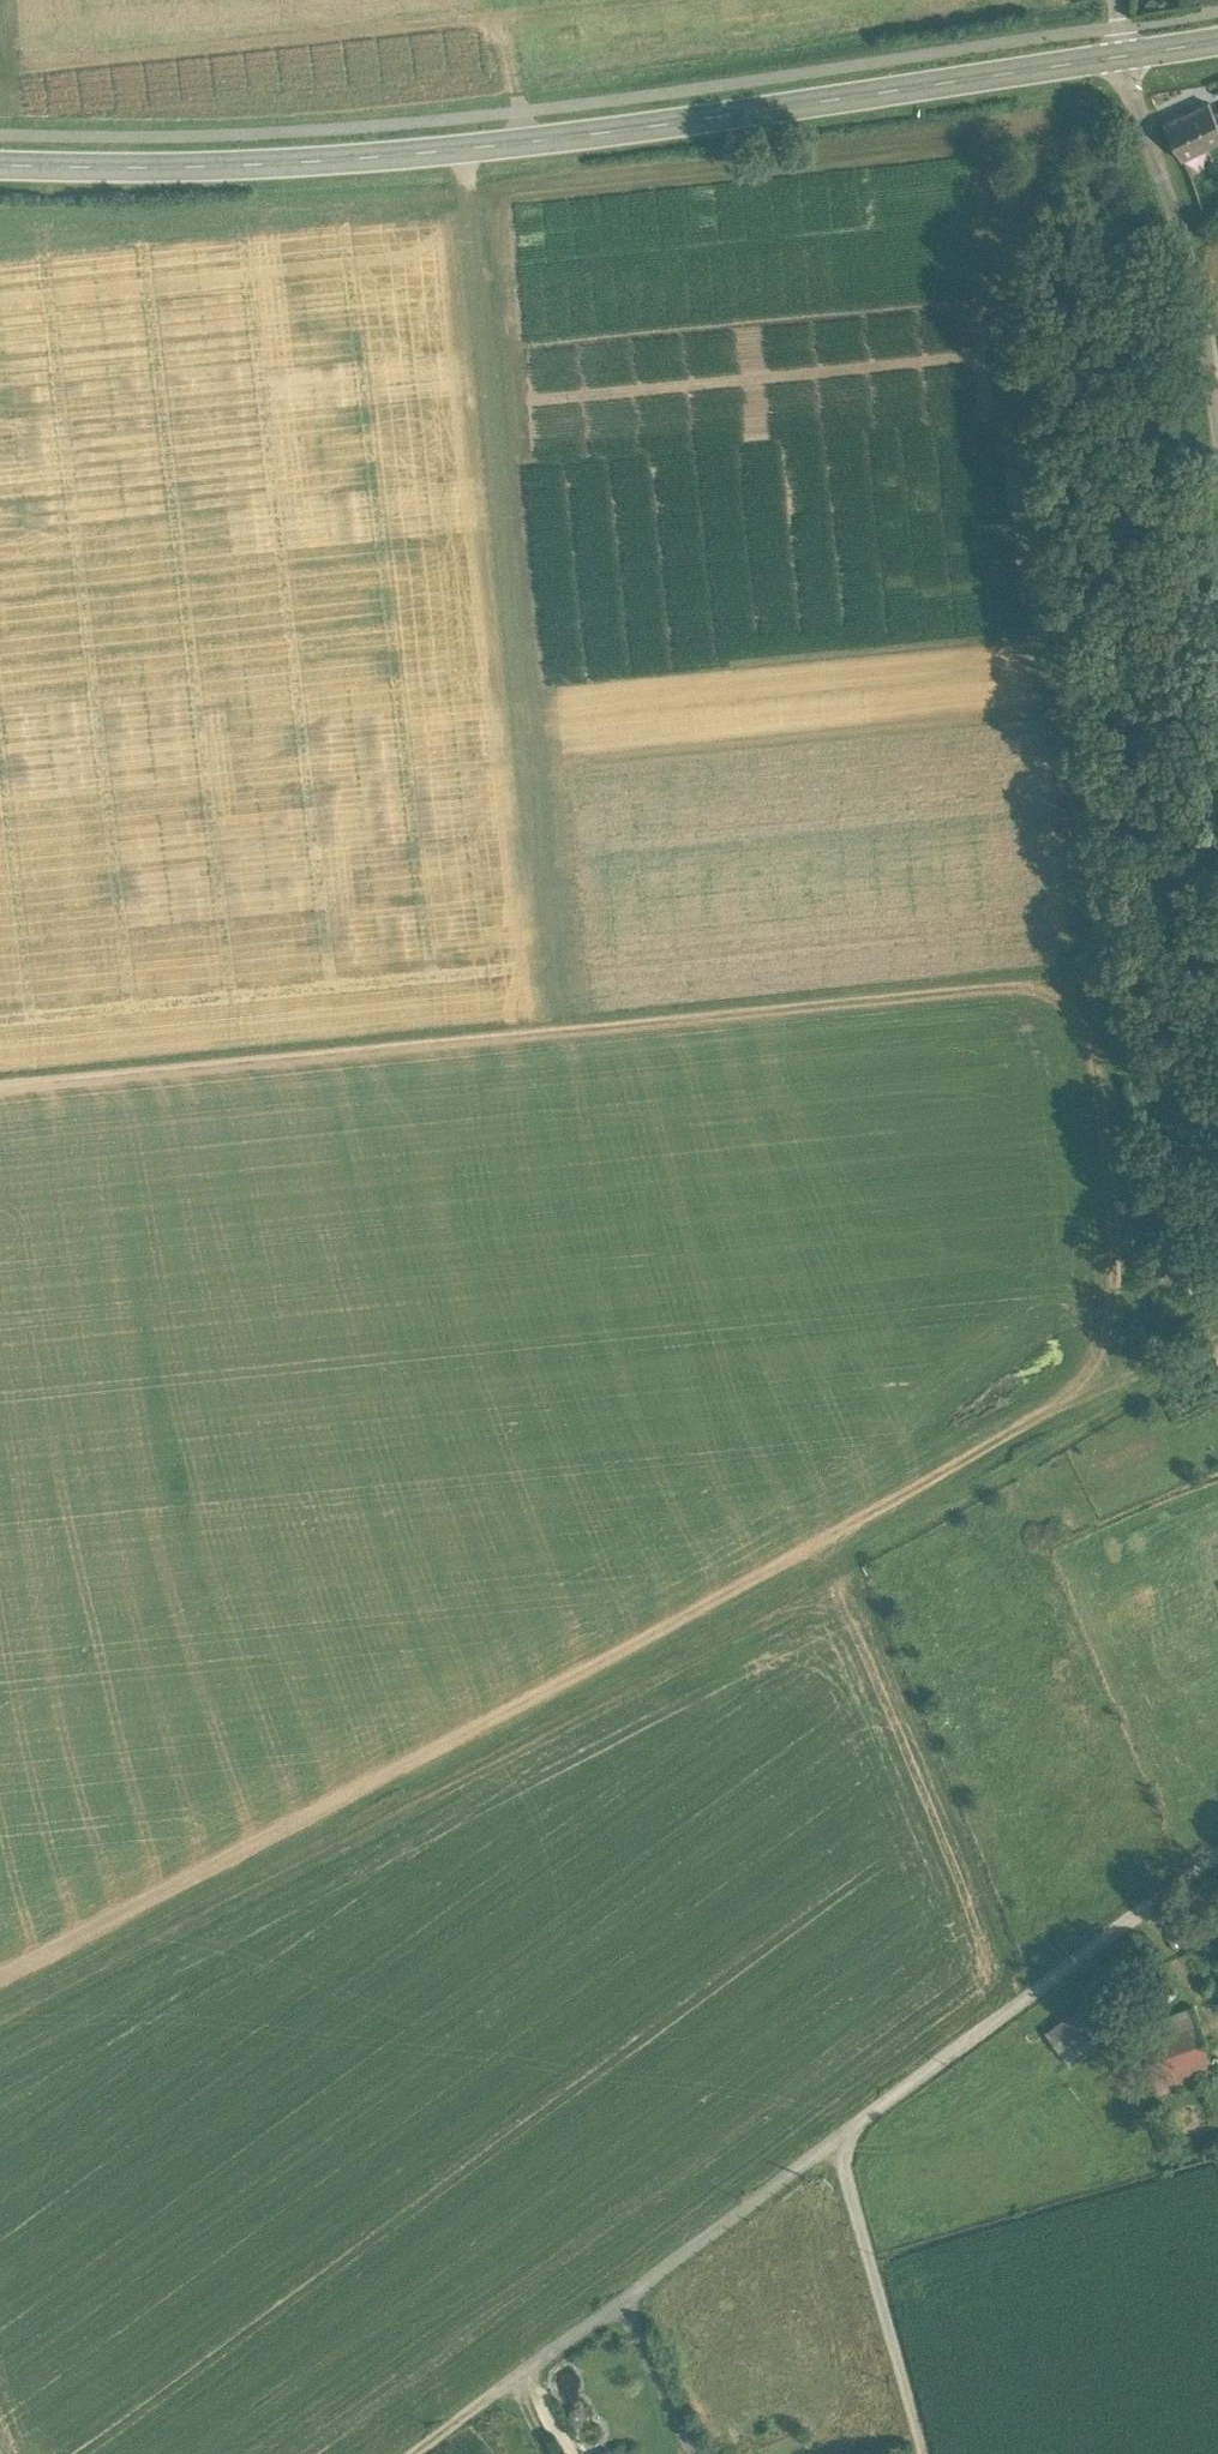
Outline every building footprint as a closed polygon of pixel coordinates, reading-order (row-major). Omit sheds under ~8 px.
[(1165,121),(1182,156),(1217,139),(1217,109),(1214,111),(1208,100),(1165,121)] [(1156,2075),(1213,2054),(1190,1993),(1158,2004),(1166,2024),(1140,2033),(1156,2075)] [(1080,1995),(1042,2022),(1064,2054),(1102,2026),(1080,1995)]
